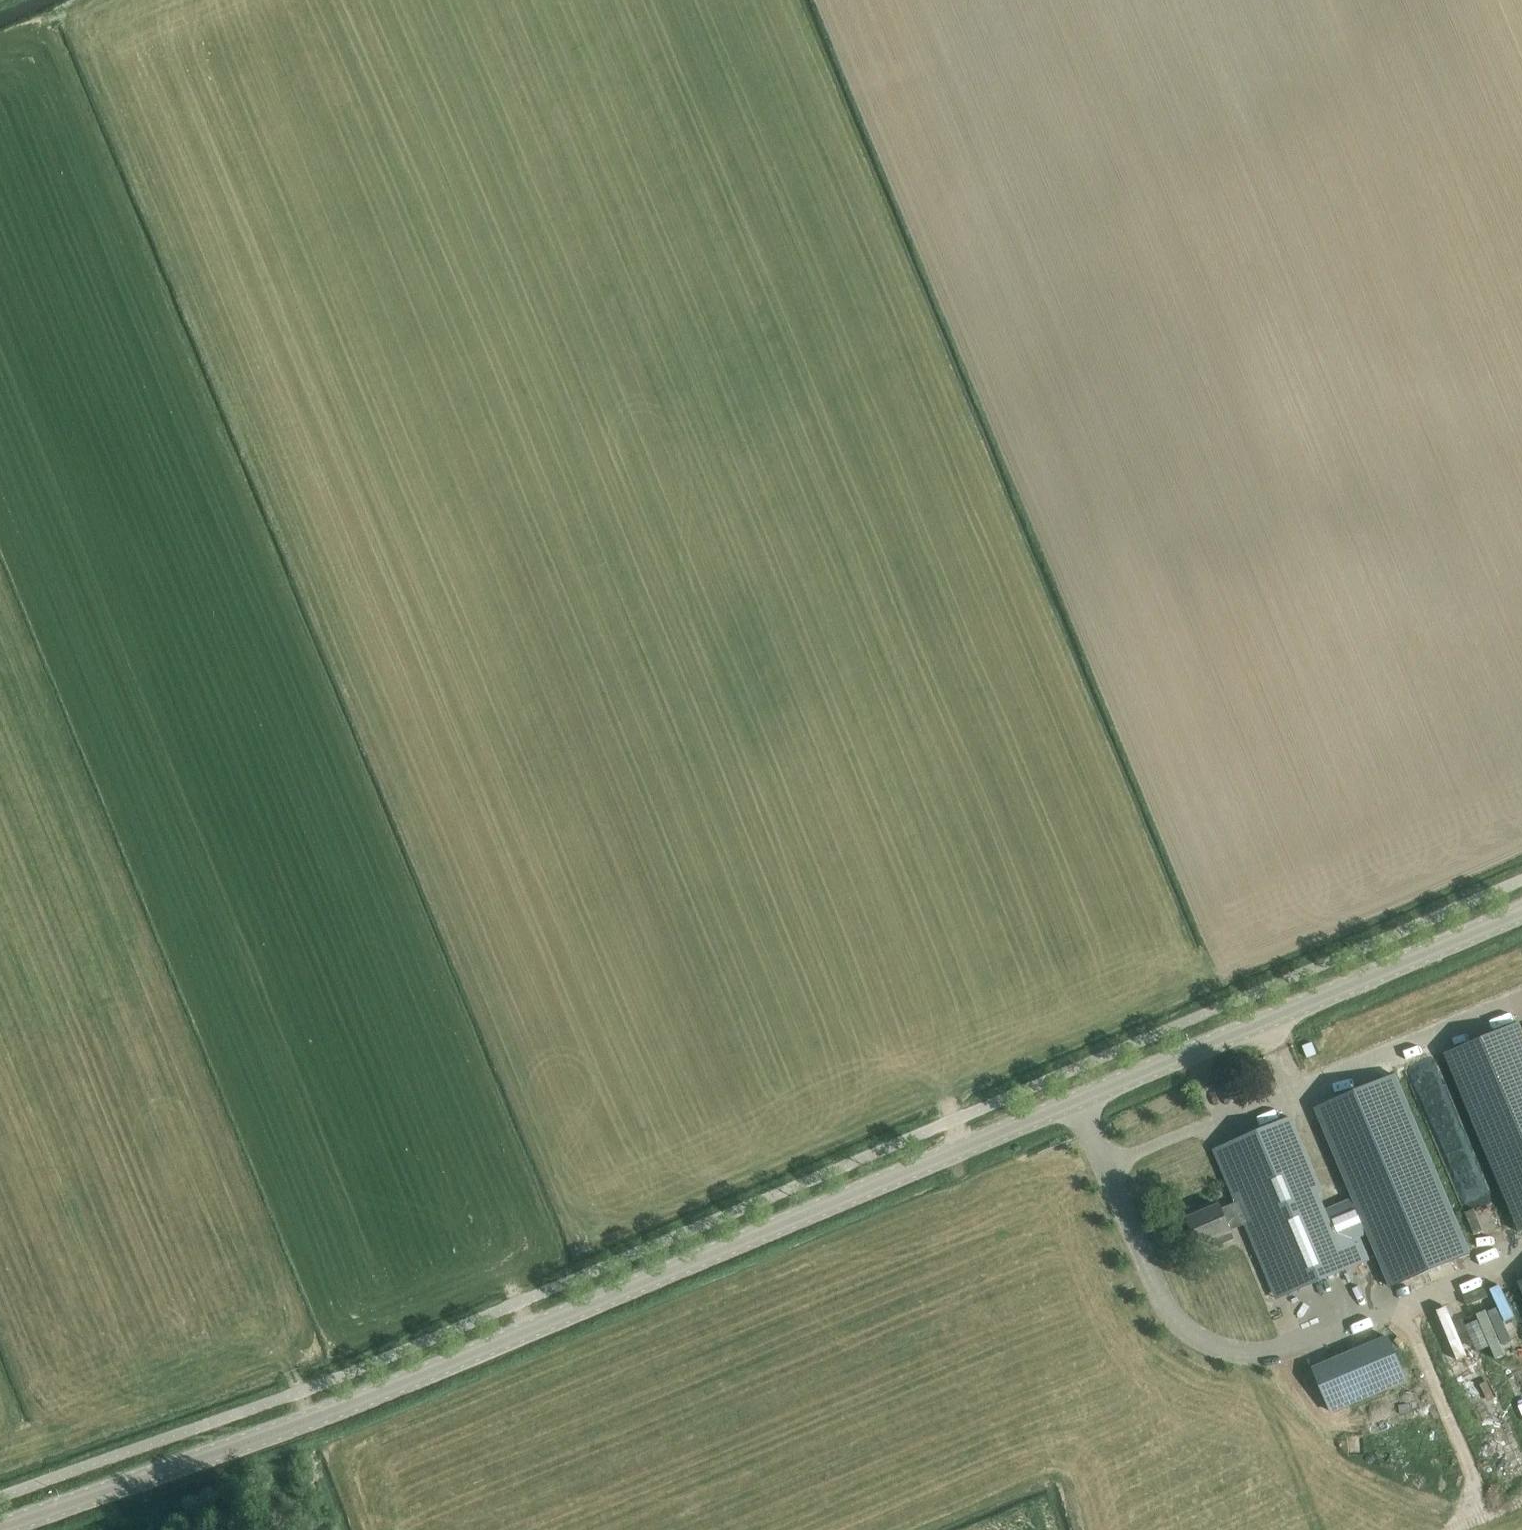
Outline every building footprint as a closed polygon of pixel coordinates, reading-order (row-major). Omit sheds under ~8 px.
[(1445,1053),(1476,1127),(1507,1200),(1520,1232),(1521,1231),(1521,1030),(1519,1023),(1445,1053)] [(1470,1253),(1403,1093),(1395,1074),(1316,1107),(1391,1287),(1470,1253)] [(1225,1145),(1247,1197),(1255,1219),(1286,1294),(1326,1277),(1294,1203),(1322,1191),(1292,1117),(1225,1145)] [(1461,1129),(1454,1132),(1469,1160),(1476,1157),(1461,1129)] [(1230,1229),(1255,1219),(1247,1197),(1221,1208),(1220,1206),(1189,1219),(1199,1243),(1230,1230),(1230,1229)] [(1350,1197),(1326,1208),(1330,1218),(1355,1207),(1350,1197)] [(1347,1231),(1348,1238),(1363,1235),(1358,1211),(1331,1217),(1334,1234),(1347,1231)] [(1387,1336),(1309,1364),(1326,1411),(1404,1383),(1387,1336)]
